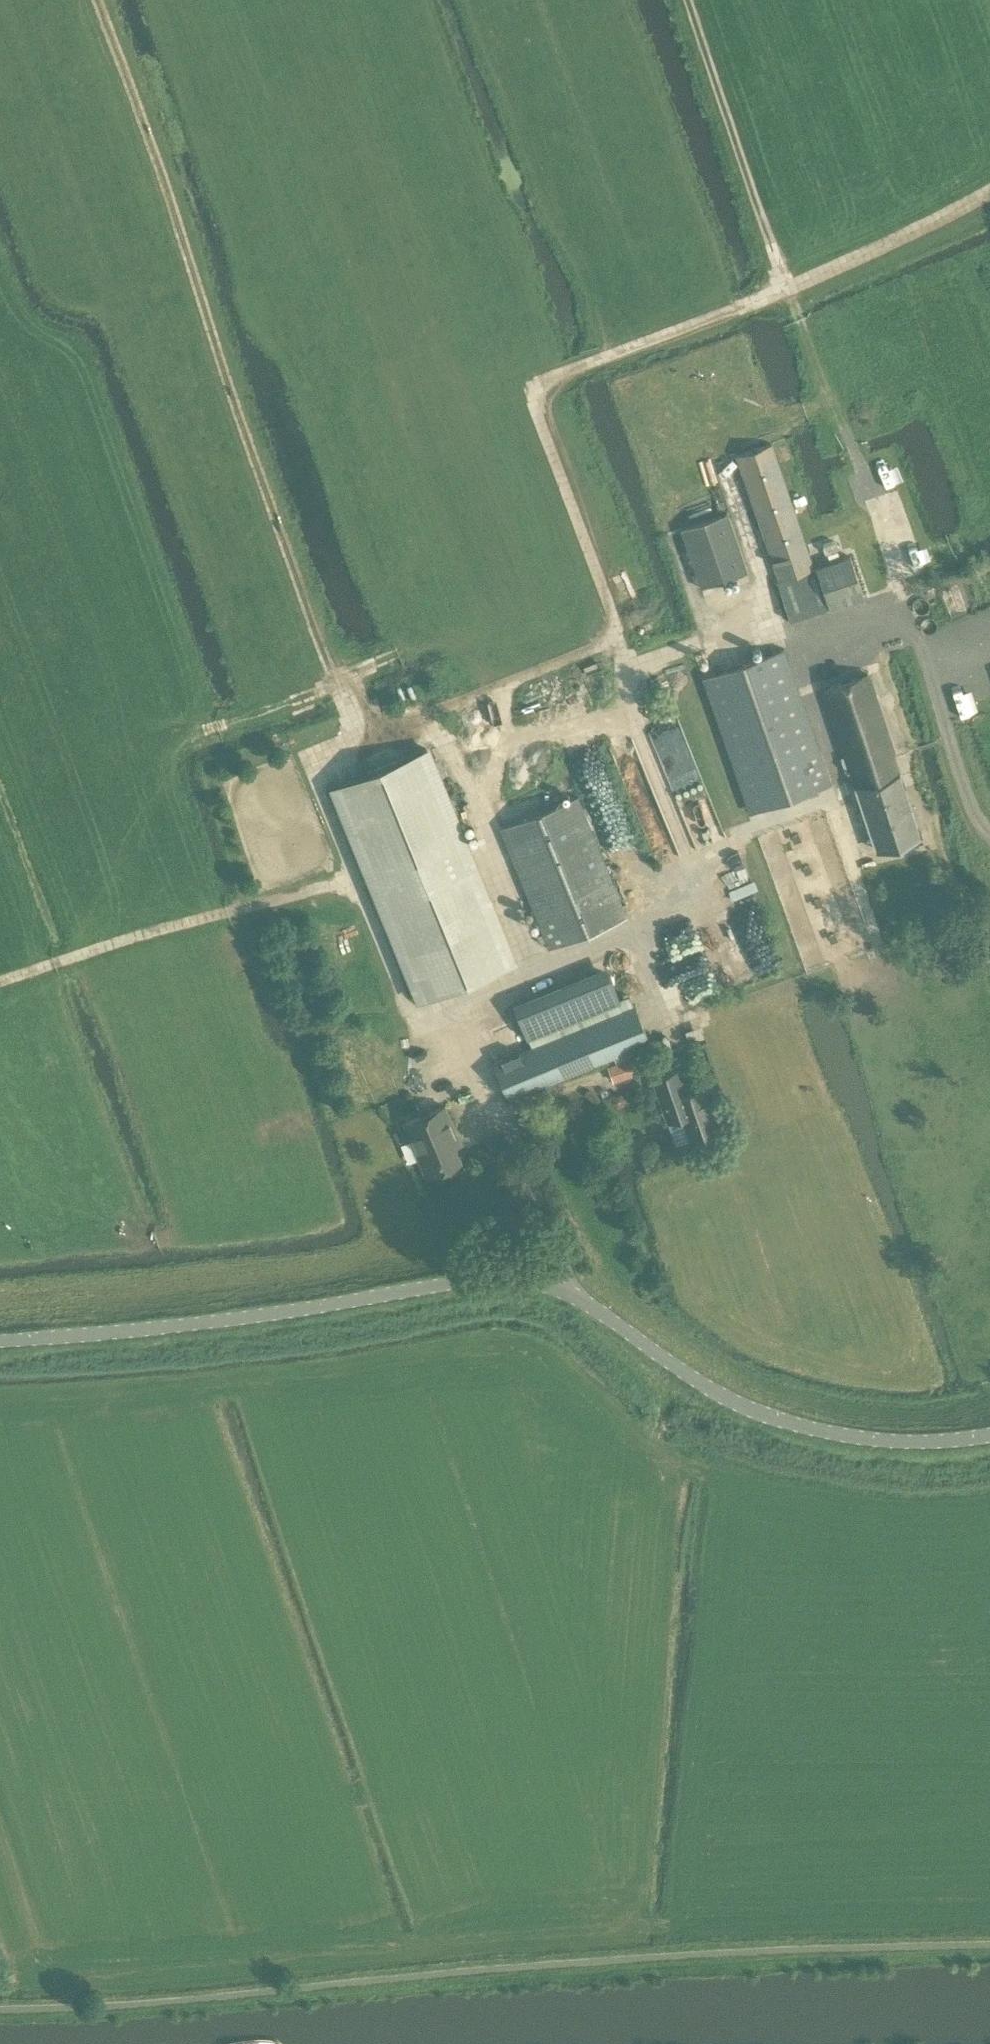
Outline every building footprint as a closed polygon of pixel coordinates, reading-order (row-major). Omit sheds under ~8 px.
[(736,457),(779,582),(777,582),(790,622),(864,597),(851,556),(815,568),(772,444),(736,457)] [(701,589),(748,573),(727,514),(681,529),(701,589)] [(702,679),(750,814),(832,785),(806,712),(784,650),(702,679)] [(876,851),(922,836),(902,774),(901,774),(869,675),(823,690),(845,757),(842,759),(846,771),(850,770),(856,788),(855,789),(876,851)] [(514,963),(424,747),(331,786),(420,1001),(514,963)] [(628,918),(578,797),(500,829),(550,950),(628,918)] [(605,965),(511,1003),(525,1038),(619,1000),(605,965)] [(491,1064),(507,1102),(651,1043),(635,1005),(491,1064)] [(614,1082),(645,1071),(639,1055),(609,1066),(614,1082)] [(711,1133),(719,1130),(704,1087),(686,1093),(679,1070),(653,1079),(665,1113),(679,1108),(690,1140),(698,1137),(699,1140),(712,1136),(711,1133)] [(425,1175),(461,1161),(450,1133),(455,1131),(446,1107),(405,1123),(425,1175)]
